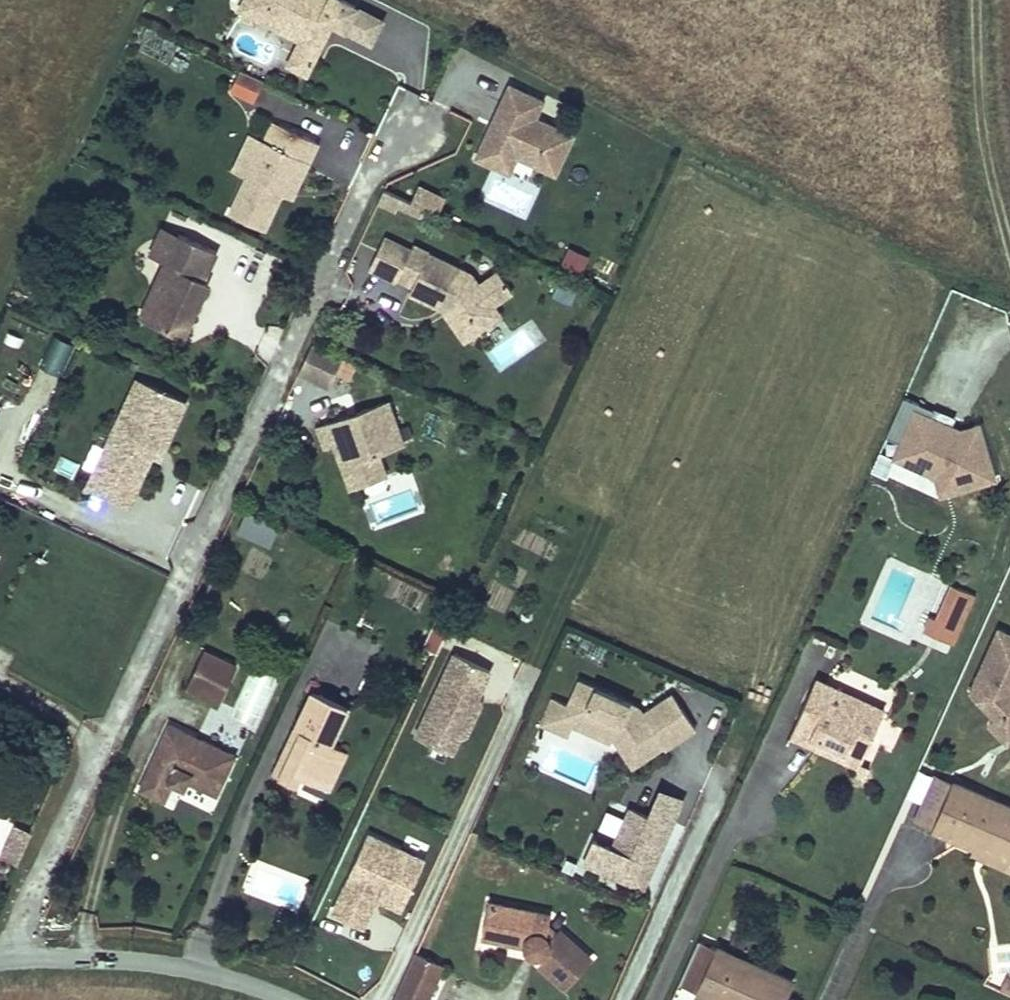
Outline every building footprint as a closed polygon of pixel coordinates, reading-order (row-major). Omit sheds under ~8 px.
[(248,8),(325,48),(341,56),(349,42),(345,39),(350,28),(355,30),(375,40),(385,20),(346,0),(252,0),(248,8)] [(409,33),(385,20),(375,40),(399,53),(409,33)] [(355,30),(350,28),(345,39),(349,42),(355,30)] [(341,56),(325,48),(313,71),(330,79),(341,56)] [(264,81),(240,70),(230,89),(255,100),(264,81)] [(510,80),(477,152),(511,167),(519,151),(557,168),(574,129),(536,112),(544,96),(510,80)] [(263,141),(269,144),(278,126),(271,123),(263,141)] [(280,195),(283,196),(300,160),(307,163),(316,143),(278,126),(269,144),(263,141),(246,179),(229,215),(263,231),(280,195)] [(246,179),(263,141),(249,136),(232,172),(246,179)] [(291,199),(307,163),(300,160),(283,196),(291,199)] [(402,197),(384,189),(378,201),(397,210),(398,207),(402,197)] [(402,197),(398,207),(421,217),(426,208),(402,197)] [(149,257),(165,264),(178,236),(162,228),(149,257)] [(216,253),(178,236),(165,264),(140,318),(183,339),(208,284),(203,281),(216,253)] [(411,248),(384,236),(369,267),(396,281),(397,280),(411,287),(409,292),(441,309),(443,304),(462,328),(494,304),(512,290),(498,270),(479,284),(472,273),(412,245),(411,248)] [(567,255),(585,263),(592,247),(574,239),(567,255)] [(394,286),(409,292),(411,287),(397,280),(396,281),(394,286)] [(464,340),(501,314),(494,304),(462,328),(443,304),(441,309),(464,340)] [(499,371),(545,338),(531,319),(485,352),(499,371)] [(61,372),(72,343),(53,336),(42,364),(61,372)] [(343,358),(312,343),(298,371),(330,386),(343,358)] [(139,379),(89,485),(129,504),(153,455),(160,458),(187,401),(139,379)] [(903,395),(885,434),(899,440),(909,445),(903,460),(934,473),(948,469),(954,489),(994,477),(979,422),(959,427),(931,414),(934,408),(903,395)] [(333,444),(342,466),(353,462),(362,484),(387,475),(378,452),(403,443),(386,399),(316,427),(325,448),(333,444)] [(76,436),(67,458),(92,468),(100,445),(76,436)] [(893,455),(903,460),(909,445),(899,440),(893,455)] [(61,455),(54,470),(71,479),(79,464),(61,455)] [(353,462),(342,466),(351,489),(362,484),(353,462)] [(939,493),(954,489),(948,469),(934,473),(939,493)] [(269,548),(279,525),(238,509),(229,532),(269,548)] [(975,594),(951,583),(936,618),(960,628),(975,594)] [(438,653),(453,621),(438,613),(424,645),(438,653)] [(936,618),(929,615),(923,630),(953,644),(960,628),(936,618)] [(1009,740),(1009,634),(998,629),(970,691),(996,717),(989,723),(1008,742),(1009,740)] [(238,665),(204,650),(184,691),(218,707),(238,665)] [(486,674),(452,657),(415,734),(449,750),(456,737),(462,734),(473,712),(471,705),(486,674)] [(255,731),(277,679),(254,669),(232,721),(255,731)] [(818,675),(797,721),(867,751),(886,707),(818,675)] [(552,697),(541,722),(558,730),(565,715),(622,743),(632,753),(640,761),(663,746),(664,748),(695,728),(672,693),(643,712),(640,707),(578,680),(567,704),(552,697)] [(350,708),(311,690),(277,765),(300,776),(329,789),(347,750),(333,744),(350,708)] [(209,707),(184,695),(173,720),(198,732),(209,707)] [(565,715),(558,730),(568,735),(573,724),(632,753),(622,743),(565,715)] [(867,751),(797,721),(792,735),(860,766),(867,751)] [(235,755),(169,724),(139,789),(164,801),(173,783),(176,776),(187,781),(216,794),(235,755)] [(300,776),(277,765),(273,773),(296,784),(300,776)] [(935,827),(940,814),(954,781),(936,773),(917,819),(935,827)] [(187,781),(176,776),(173,783),(184,788),(187,781)] [(940,814),(957,821),(951,834),(971,843),(975,836),(1009,852),(1009,807),(954,781),(940,814)] [(652,819),(671,827),(684,800),(665,791),(652,819)] [(583,864),(642,890),(671,827),(652,819),(630,808),(612,848),(594,840),(583,864)] [(32,831),(13,824),(0,857),(0,860),(17,867),(32,831)] [(369,834),(333,911),(363,925),(381,888),(404,899),(423,859),(369,834)] [(971,843),(969,848),(1009,866),(1009,852),(975,836),(971,843)] [(489,907),(482,941),(524,950),(526,955),(530,957),(535,958),(540,957),(545,961),(541,967),(566,987),(590,956),(558,931),(556,934),(546,927),(548,920),(489,907)] [(716,999),(719,999),(721,995),(733,999),(786,999),(796,979),(722,945),(700,992),(716,999)] [(415,952),(393,999),(430,999),(446,966),(415,952)]
